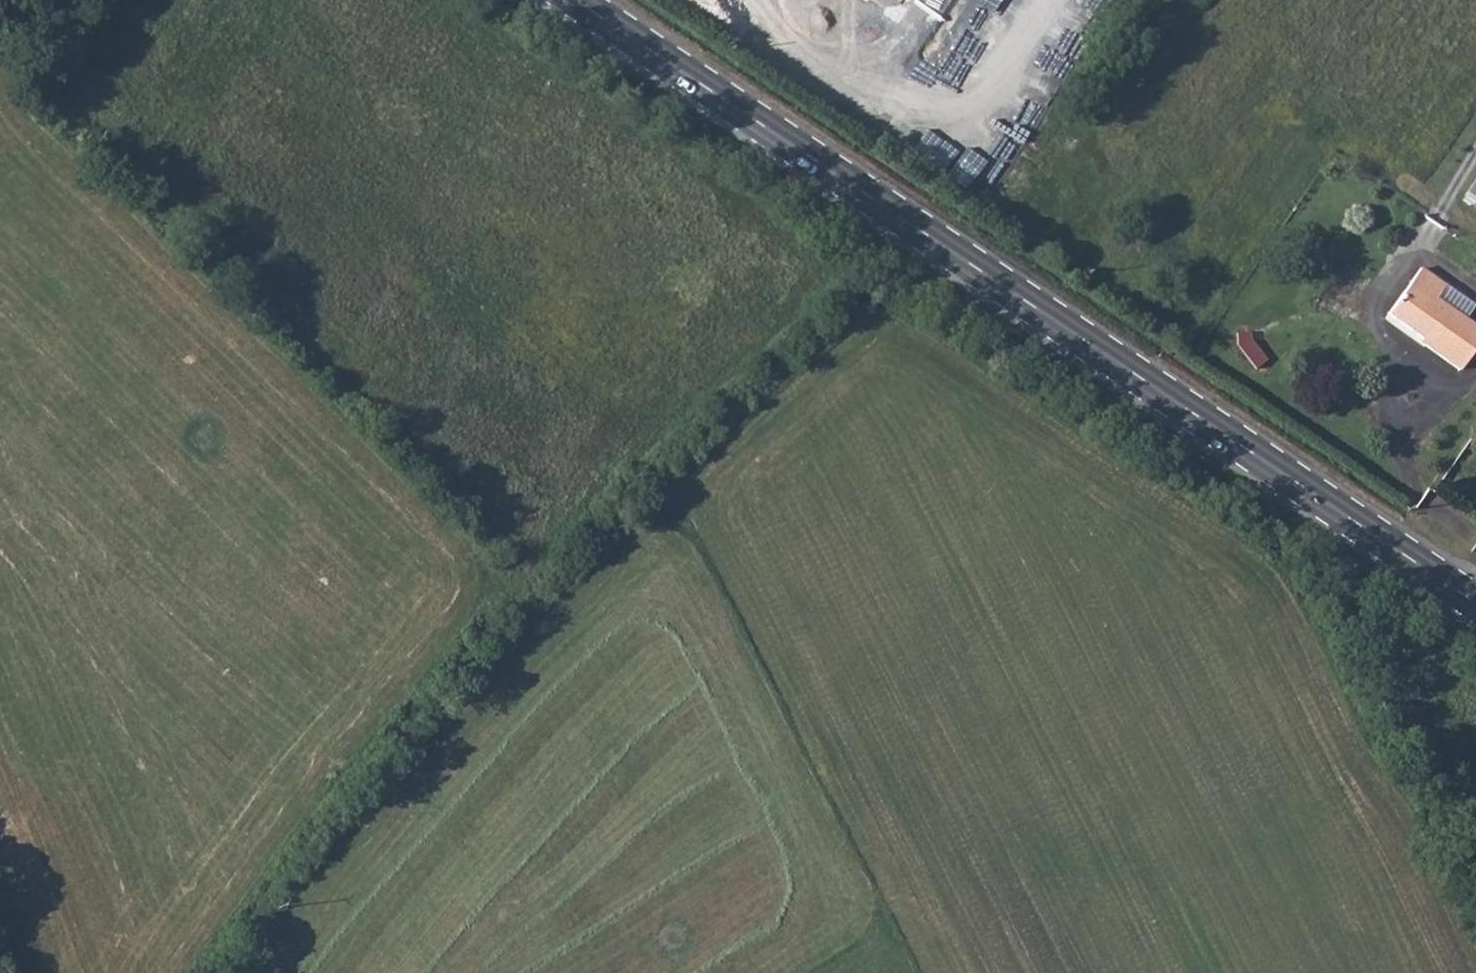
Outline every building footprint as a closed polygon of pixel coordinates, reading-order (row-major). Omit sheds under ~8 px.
[(1465,193),(1475,201),(1475,177),(1465,193)] [(1420,268),(1388,313),(1427,341),(1425,345),(1460,370),(1475,347),(1475,328),(1435,299),(1444,285),(1420,268)] [(1256,368),(1266,361),(1250,340),(1250,332),(1237,333),(1238,344),(1256,368)]
